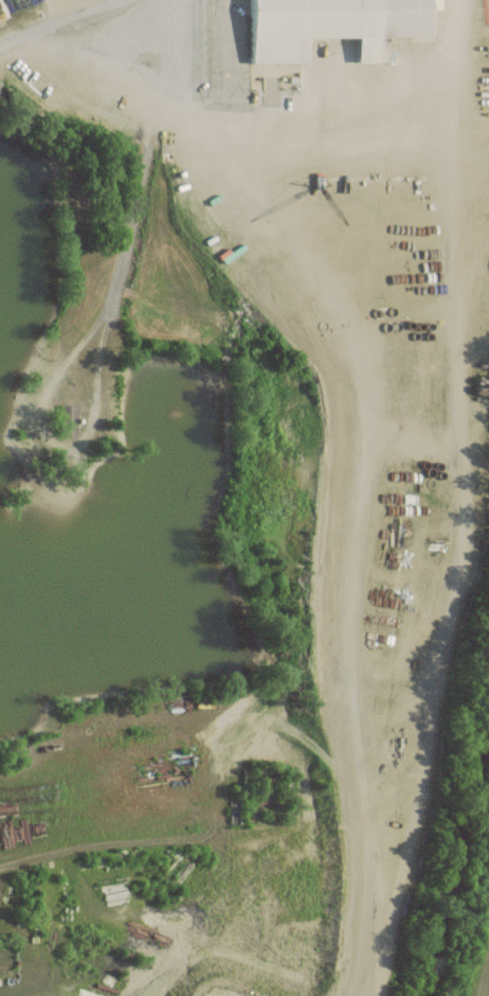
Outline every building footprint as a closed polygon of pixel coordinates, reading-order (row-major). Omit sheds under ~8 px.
[(303,63),(303,37),(354,37),(354,63),(383,62),(383,37),(426,37),(426,9),(438,9),(438,0),(248,0),(248,63),(303,63)]
